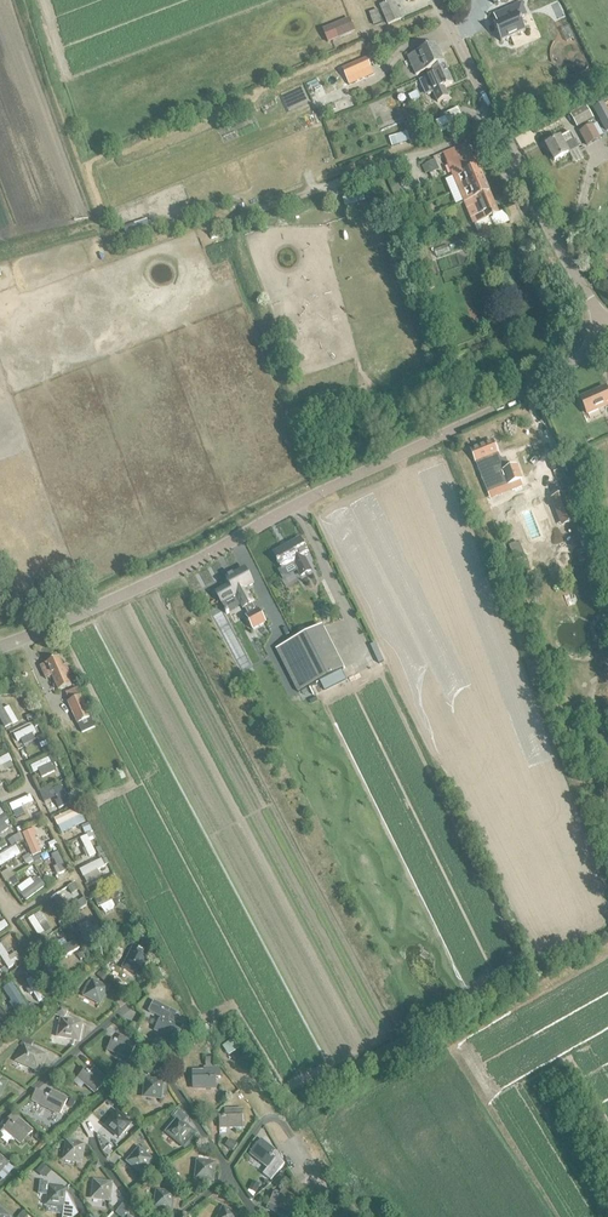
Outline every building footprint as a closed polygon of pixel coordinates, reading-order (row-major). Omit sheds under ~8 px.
[(380,7),(388,25),(402,19),(394,1),(380,7)] [(497,24),(494,25),(501,42),(525,32),(520,19),(527,16),(521,4),(497,14),(500,23),(497,24)] [(376,10),(369,13),(374,26),(381,23),(376,10)] [(348,19),(322,31),(327,44),(354,32),(348,19)] [(431,69),(434,74),(434,75),(446,70),(435,44),(407,57),(416,76),(431,69)] [(364,60),(343,70),(350,84),(371,75),(364,60)] [(426,78),(419,81),(425,96),(433,93),(437,103),(449,98),(444,88),(453,84),(446,70),(434,75),(434,74),(426,78)] [(416,92),(408,95),(411,102),(419,98),(416,92)] [(594,109),(606,131),(607,129),(607,113),(603,104),(594,109)] [(585,106),(570,114),(577,128),(593,119),(585,106)] [(444,115),(450,129),(464,123),(457,109),(444,115)] [(579,133),(587,146),(600,139),(593,125),(579,133)] [(394,137),(388,139),(391,147),(397,145),(409,141),(407,132),(394,137)] [(546,146),(554,161),(578,148),(576,144),(570,133),(546,146)] [(468,143),(443,154),(447,163),(473,225),(498,215),(489,192),(478,167),(468,143)] [(425,165),(422,167),(425,174),(429,172),(430,175),(439,171),(434,159),(425,164),(425,165)] [(503,209),(507,217),(517,213),(514,204),(503,209)] [(147,219),(122,228),(126,238),(151,229),(147,219)] [(587,414),(607,405),(607,394),(605,388),(580,399),(587,414)] [(492,442),(471,451),(485,487),(505,479),(508,486),(509,485),(511,492),(522,488),(519,481),(521,480),(516,467),(510,470),(505,459),(500,461),(497,455),(492,442)] [(564,494),(551,499),(562,526),(575,521),(564,494)] [(300,540),(274,554),(282,569),(278,570),(283,579),(298,571),(301,576),(310,571),(303,558),(308,555),(300,540)] [(230,586),(216,593),(221,603),(236,596),(243,609),(244,608),(248,615),(256,612),(252,604),(253,604),(245,589),(252,585),(244,570),(227,579),(230,586)] [(245,617),(252,631),(266,624),(259,610),(256,612),(248,615),(245,617)] [(343,670),(321,627),(276,650),(298,693),(343,670)] [(67,677),(70,676),(65,666),(63,667),(59,659),(47,665),(41,667),(46,679),(52,677),(58,691),(71,686),(67,677)] [(78,724),(82,733),(95,728),(91,719),(81,697),(68,703),(77,724),(78,724)] [(0,702),(0,719),(5,727),(12,723),(0,702)] [(32,713),(26,716),(29,722),(35,719),(32,713)] [(33,725),(14,734),(17,741),(36,732),(33,725)] [(67,757),(61,743),(53,747),(64,772),(71,769),(66,757),(67,757)] [(49,748),(43,751),(45,756),(47,756),(52,753),(49,748)] [(52,753),(47,756),(52,766),(58,763),(53,753),(52,753)] [(0,758),(0,767),(13,760),(9,754),(0,758)] [(48,758),(30,766),(33,772),(51,764),(48,758)] [(70,804),(61,785),(53,788),(62,807),(70,804)] [(31,795),(9,804),(13,812),(34,803),(31,795)] [(79,807),(54,818),(58,826),(82,814),(79,807)] [(41,813),(35,816),(38,821),(44,819),(41,813)] [(0,817),(0,827),(9,820),(5,814),(0,817)] [(90,826),(83,829),(85,835),(92,832),(90,826)] [(23,833),(33,856),(41,852),(34,837),(38,836),(34,828),(23,833)] [(96,854),(87,835),(80,838),(89,857),(96,854)] [(18,836),(8,842),(11,847),(20,841),(18,836)] [(55,841),(48,844),(51,850),(58,847),(55,841)] [(21,844),(4,853),(7,860),(25,850),(21,844)] [(67,870),(58,852),(52,855),(61,873),(67,870)] [(30,856),(23,859),(27,867),(34,863),(30,856)] [(40,856),(33,859),(37,867),(43,864),(40,856)] [(102,859),(80,870),(83,877),(105,866),(102,861),(102,859)] [(114,875),(107,879),(110,886),(118,882),(114,875)] [(10,879),(9,880),(13,887),(19,883),(15,876),(10,879)] [(21,894),(26,901),(46,886),(41,879),(21,894)] [(74,884),(67,888),(71,894),(78,890),(74,884)] [(116,889),(95,899),(98,907),(120,897),(116,889)] [(61,897),(54,901),(61,912),(68,908),(61,897)] [(84,899),(74,904),(78,911),(87,905),(84,899)] [(35,915),(28,919),(38,936),(45,931),(35,915)] [(8,927),(4,920),(0,923),(0,932),(8,927)] [(98,924),(81,932),(84,939),(101,931),(98,924)] [(114,925),(106,928),(111,938),(118,934),(114,925)] [(80,948),(76,940),(55,952),(59,960),(80,948)] [(0,946),(0,954),(10,969),(16,965),(2,944),(0,946)] [(23,944),(18,946),(22,953),(26,950),(23,944)] [(90,947),(85,950),(88,957),(94,955),(90,947)] [(124,969),(139,977),(147,962),(132,954),(124,969)] [(63,982),(51,961),(44,965),(57,986),(63,982)] [(34,977),(27,980),(39,1002),(45,999),(34,977)] [(85,997),(100,1004),(108,990),(94,983),(85,997)] [(12,984),(5,989),(19,1012),(27,1007),(12,984)] [(154,1002),(148,1012),(161,1020),(160,1022),(155,1030),(175,1041),(182,1027),(172,1021),(176,1014),(154,1002)] [(0,1008),(0,1024),(2,1027),(9,1021),(0,1008)] [(60,1008),(57,1015),(65,1019),(69,1012),(60,1008)] [(75,1041),(79,1042),(83,1025),(79,1025),(61,1022),(58,1038),(75,1041)] [(134,1025),(131,1031),(137,1034),(140,1028),(134,1025)] [(186,1027),(181,1036),(185,1037),(189,1035),(191,1030),(186,1027)] [(108,1050),(130,1060),(137,1046),(120,1038),(118,1043),(112,1041),(108,1050)] [(24,1048),(17,1062),(38,1073),(45,1058),(39,1055),(29,1050),(32,1044),(24,1040),(21,1046),(24,1048)] [(144,1049),(137,1054),(143,1063),(151,1058),(144,1049)] [(214,1060),(206,1060),(206,1069),(214,1068),(214,1060)] [(216,1088),(216,1078),(220,1077),(220,1068),(214,1068),(206,1069),(205,1068),(205,1072),(192,1073),(193,1089),(216,1088)] [(79,1078),(96,1094),(107,1083),(94,1070),(89,1075),(86,1071),(79,1078)] [(144,1098),(161,1099),(161,1096),(166,1097),(167,1088),(163,1087),(163,1083),(147,1081),(144,1098)] [(39,1105),(60,1115),(67,1101),(51,1093),(49,1097),(37,1091),(31,1102),(39,1106),(39,1105)] [(82,1094),(79,1100),(84,1103),(87,1097),(82,1094)] [(112,1096),(108,1100),(113,1106),(117,1102),(112,1096)] [(177,1122),(168,1133),(180,1144),(186,1149),(187,1148),(192,1143),(197,1137),(191,1132),(183,1125),(188,1119),(177,1110),(171,1117),(177,1122)] [(219,1118),(219,1128),(244,1127),(243,1111),(225,1112),(225,1118),(219,1118)] [(107,1127),(119,1138),(130,1124),(117,1114),(107,1127)] [(12,1115),(7,1120),(10,1123),(4,1129),(22,1145),(32,1134),(18,1122),(19,1121),(12,1115)] [(39,1133),(35,1138),(41,1143),(45,1139),(39,1133)] [(231,1139),(226,1146),(233,1152),(239,1145),(231,1139)] [(261,1141),(250,1154),(268,1167),(262,1175),(270,1181),(284,1164),(279,1155),(275,1152),(261,1141)] [(192,1143),(187,1148),(191,1152),(196,1147),(192,1143)] [(65,1161),(82,1163),(84,1148),(68,1145),(65,1161)] [(128,1163),(142,1174),(152,1162),(139,1151),(128,1163)] [(8,1165),(0,1158),(0,1175),(8,1165)] [(99,1162),(92,1167),(95,1171),(102,1167),(99,1162)] [(196,1180),(213,1182),(215,1165),(198,1163),(196,1180)] [(45,1166),(40,1171),(46,1177),(51,1171),(45,1166)] [(252,1182),(248,1190),(255,1194),(259,1185),(252,1182)] [(39,1195),(49,1197),(48,1206),(64,1208),(63,1216),(75,1216),(77,1215),(66,1195),(67,1191),(50,1189),(50,1191),(48,1191),(49,1184),(41,1183),(39,1195)] [(93,1200),(110,1201),(112,1185),(96,1183),(93,1200)] [(269,1203),(291,1214),(299,1200),(282,1192),(279,1197),(274,1195),(269,1203)] [(155,1209),(172,1212),(175,1196),(158,1193),(155,1209)] [(239,1216),(224,1208),(219,1216),(238,1216),(239,1216)]
